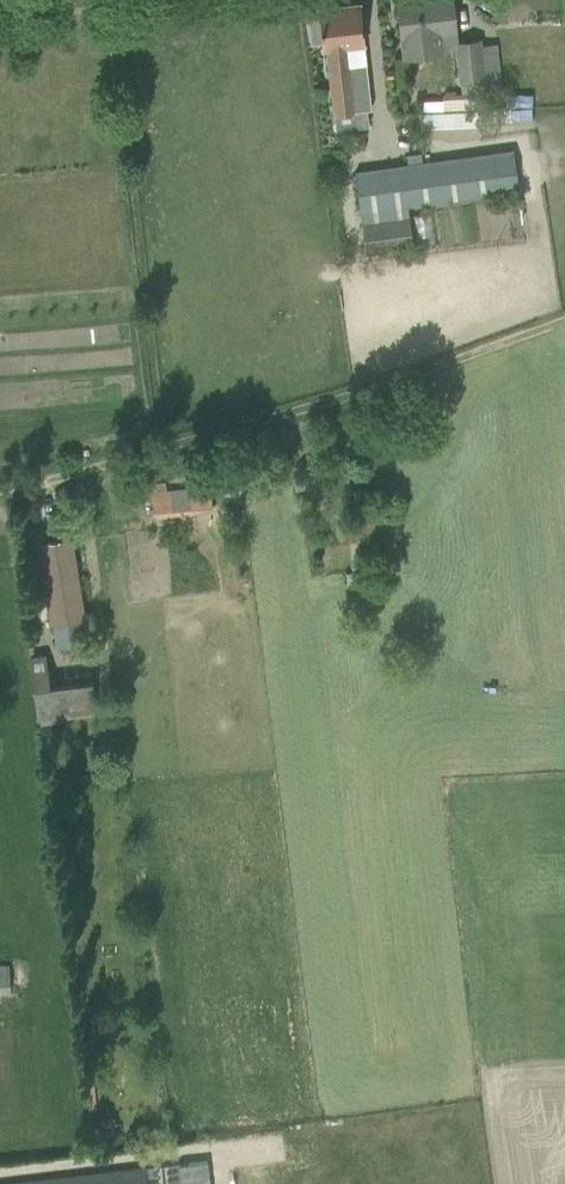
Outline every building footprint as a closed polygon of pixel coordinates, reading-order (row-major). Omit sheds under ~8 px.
[(397,3),(400,27),(401,37),(403,53),(446,48),(444,32),(454,31),(453,16),(451,0),(426,0),(397,3)] [(318,15),(306,16),(309,42),(321,41),(322,48),(325,48),(333,114),(371,108),(366,69),(363,44),(362,27),(359,3),(317,8),(318,15)] [(481,41),(456,43),(457,47),(462,94),(482,92),(483,95),(502,94),(497,55),(493,55),(492,45),(481,46),(481,41)] [(478,95),(442,98),(442,109),(479,107),(478,95)] [(406,206),(518,191),(512,152),(421,164),(420,155),(405,157),(406,165),(353,172),(366,253),(411,247),(406,206)] [(152,492),(154,516),(211,511),(209,487),(152,492)] [(71,537),(35,543),(44,596),(48,621),(49,624),(54,624),(57,644),(85,640),(81,619),(85,618),(71,537)] [(28,655),(36,719),(95,712),(91,680),(49,684),(44,653),(28,655)] [(8,965),(0,965),(0,994),(9,993),(8,965)] [(144,1168),(5,1183),(146,1183),(144,1168)]
